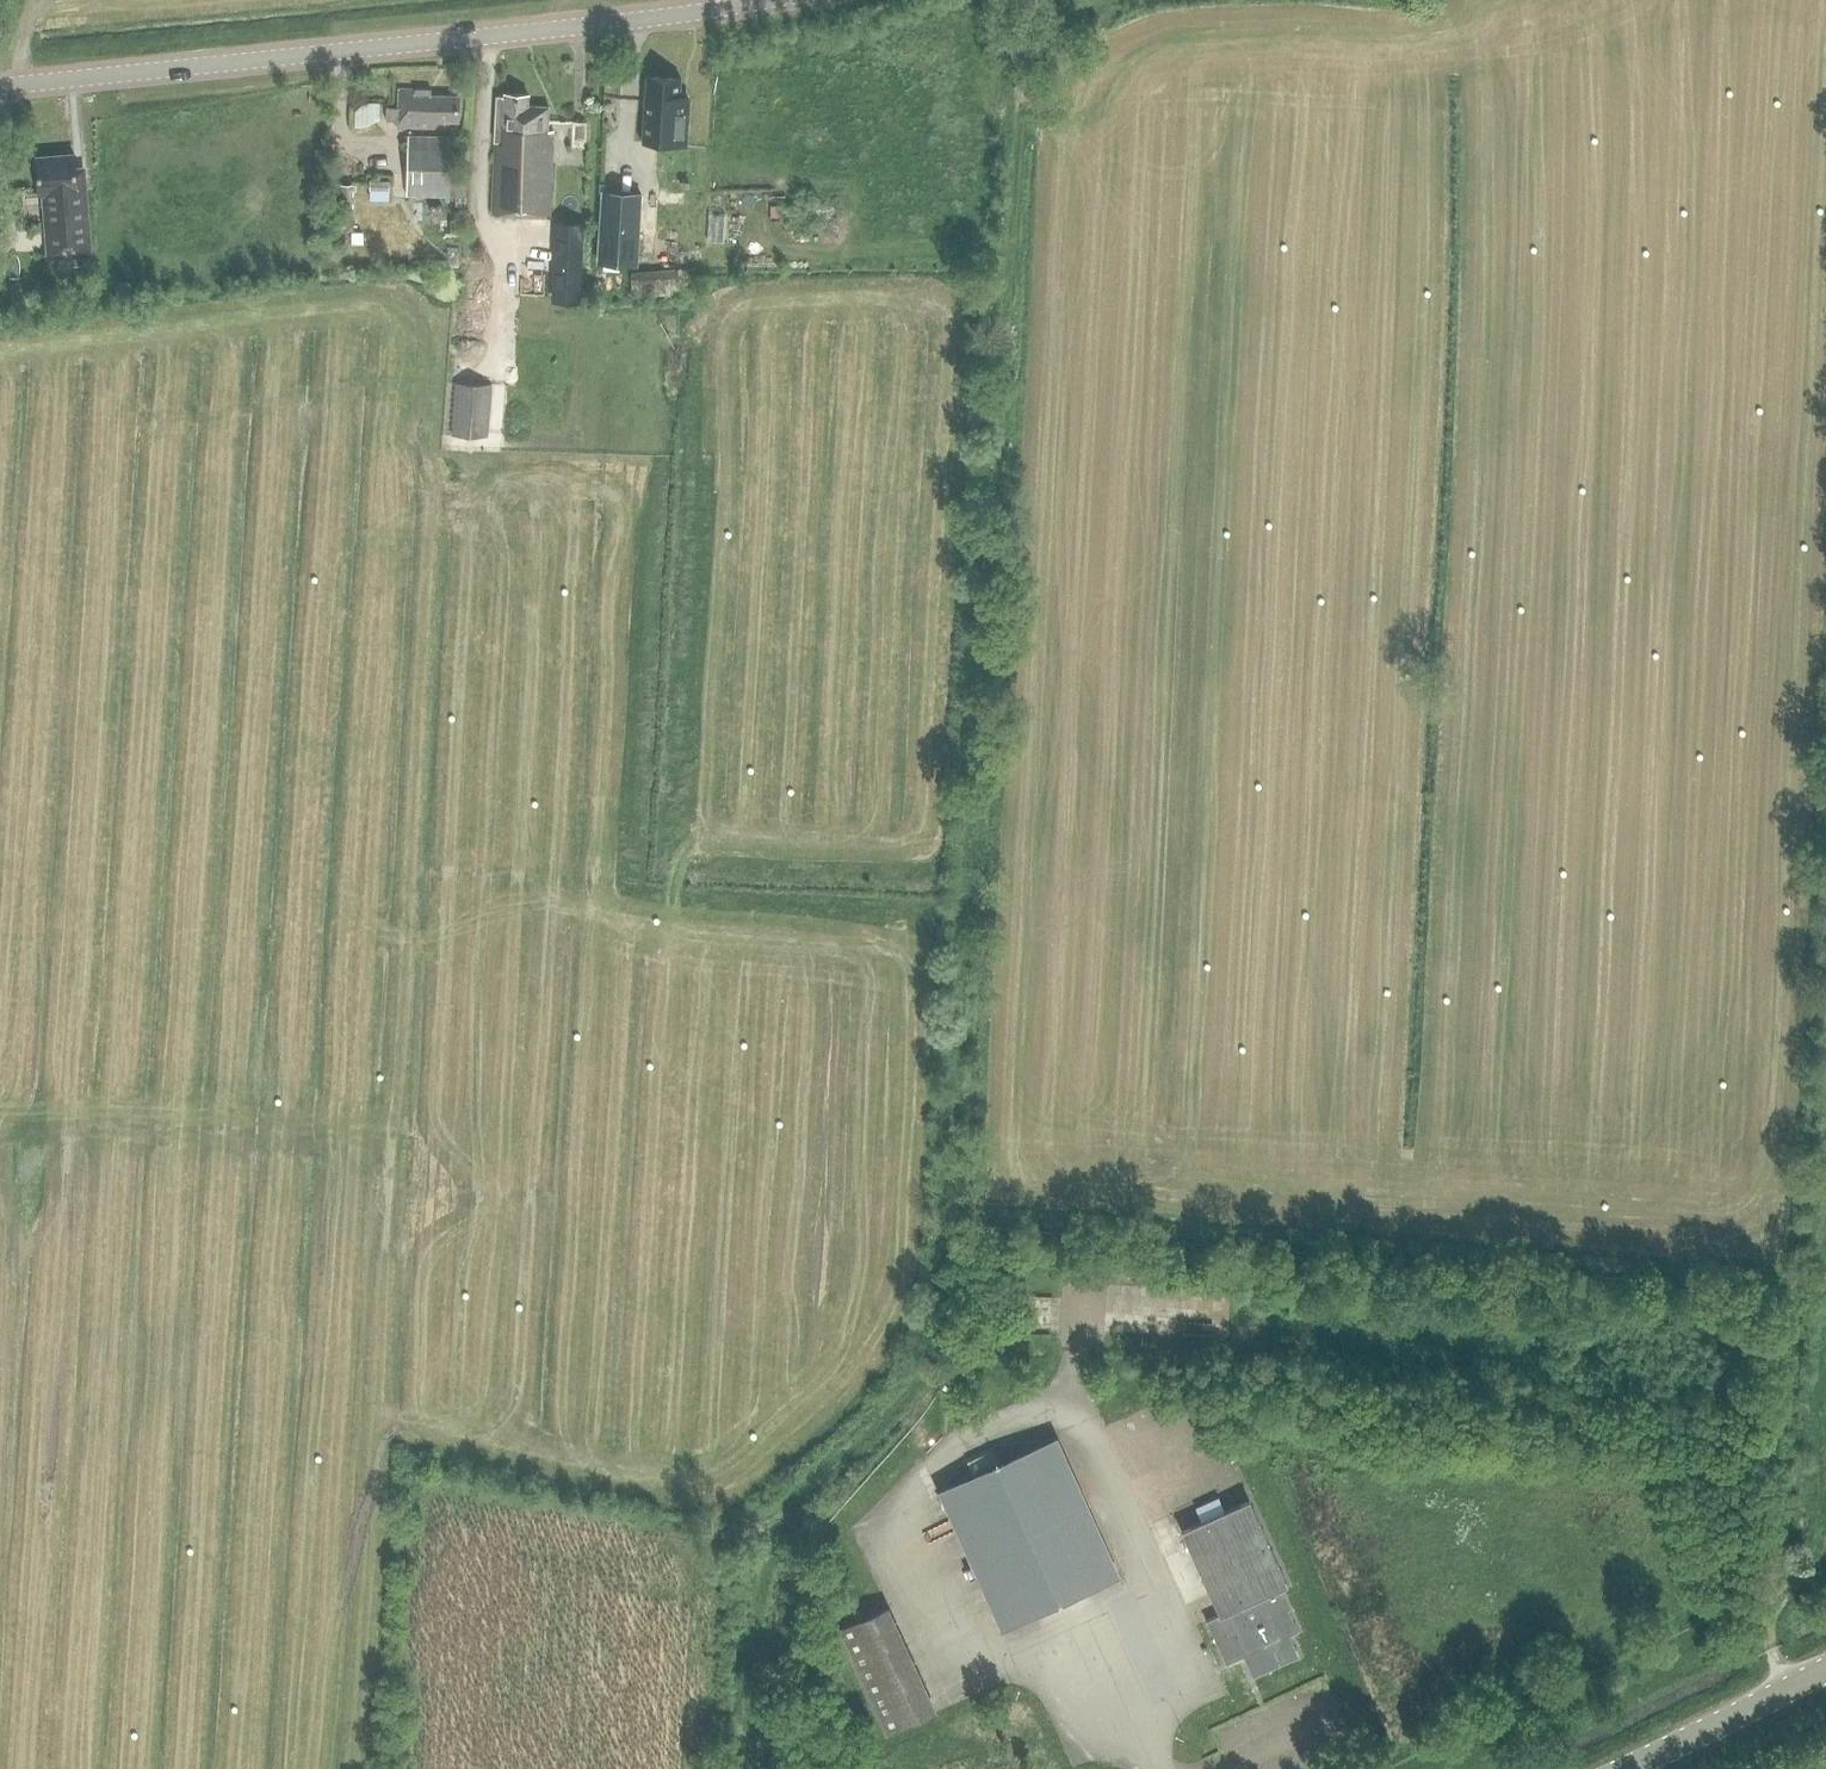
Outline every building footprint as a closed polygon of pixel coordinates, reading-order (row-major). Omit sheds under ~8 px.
[(646,76),(642,142),(687,145),(690,101),(680,100),(681,79),(646,76)] [(386,121),(399,121),(399,125),(436,126),(436,119),(459,120),(459,95),(431,94),(431,89),(400,88),(399,108),(386,107),(386,121)] [(550,216),(554,131),(548,130),(549,106),(528,105),(529,95),(506,94),(506,96),(499,96),(493,213),(550,216)] [(587,122),(571,121),(570,150),(586,151),(587,122)] [(408,136),(406,196),(465,197),(465,183),(451,183),(452,137),(408,136)] [(40,190),(42,190),(48,258),(59,257),(60,265),(91,263),(90,251),(91,251),(84,173),(77,174),(75,153),(37,157),(40,190)] [(598,262),(637,264),(642,193),(603,190),(598,262)] [(467,329),(492,333),(501,268),(476,264),(467,329)] [(449,434),(486,437),(490,385),(452,383),(449,434)] [(1095,1587),(1032,1448),(1000,1462),(994,1450),(967,1462),(973,1474),(964,1478),(1027,1618),(1095,1587)] [(1226,1495),(1204,1504),(1209,1516),(1231,1507),(1226,1495)] [(1277,1590),(1287,1585),(1249,1500),(1183,1530),(1221,1614),(1207,1620),(1226,1663),(1243,1655),(1253,1676),(1298,1656),(1289,1635),(1296,1632),(1277,1590)] [(886,1602),(839,1623),(887,1730),(935,1709),(886,1602)]
